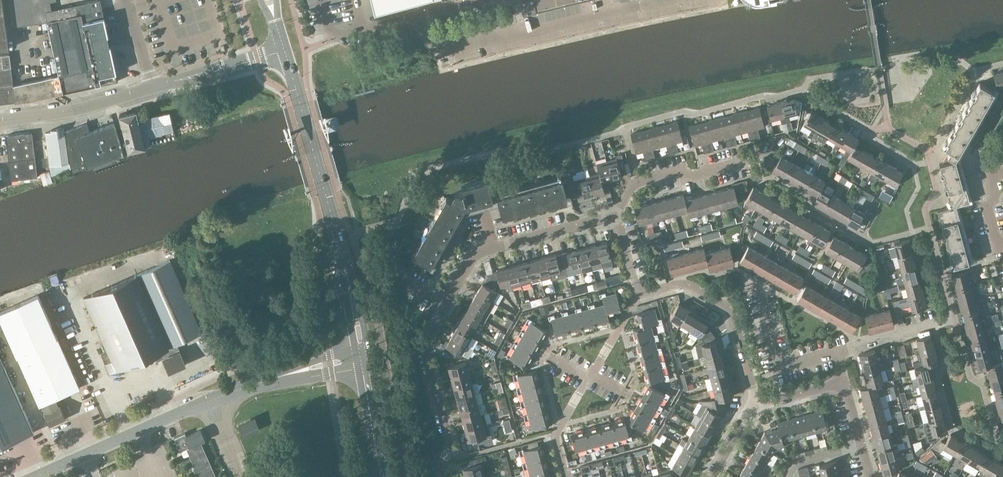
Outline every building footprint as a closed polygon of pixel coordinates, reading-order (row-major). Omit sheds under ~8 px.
[(9,48),(3,0),(0,0),(0,49),(9,48)] [(54,0),(9,0),(12,26),(47,20),(45,11),(50,10),(48,1),(54,0)] [(102,10),(100,0),(94,0),(50,10),(45,11),(47,20),(51,38),(105,26),(102,10)] [(379,1),(381,6),(382,11),(386,10),(427,0),(382,0),(379,1)] [(59,74),(13,84),(15,101),(29,100),(117,80),(110,46),(105,26),(51,38),(59,74)] [(11,67),(9,54),(0,55),(0,68),(11,67)] [(1000,70),(1000,71),(993,73),(997,87),(1002,85),(1002,69),(1000,70)] [(15,101),(13,84),(11,70),(0,71),(0,103),(15,101)] [(983,114),(995,92),(996,91),(979,82),(943,145),(949,149),(947,154),(954,158),(955,159),(939,163),(951,206),(938,209),(953,266),(972,261),(956,205),(969,201),(958,158),(959,157),(981,117),(986,119),(987,116),(983,114)] [(781,101),(786,122),(791,121),(789,114),(798,112),(795,99),(788,101),(788,99),(781,101)] [(782,123),(786,122),(781,101),(774,103),(774,104),(767,106),(771,119),(780,117),(782,123)] [(755,139),(760,137),(758,128),(765,126),(760,107),(748,110),(755,139)] [(137,110),(119,114),(122,124),(126,138),(124,139),(124,141),(125,141),(125,143),(122,144),(125,153),(129,151),(146,146),(151,145),(149,136),(162,133),(164,123),(157,114),(139,118),(137,110)] [(751,140),(755,139),(748,110),(736,114),(741,133),(748,131),(751,140)] [(810,111),(810,112),(806,110),(803,118),(806,119),(803,124),(812,128),(808,134),(813,136),(824,117),(817,114),(817,115),(810,111)] [(734,134),(741,133),(736,114),(725,117),(732,145),(737,144),(734,134)] [(335,116),(322,119),(325,130),(338,127),(339,124),(337,117),(335,116)] [(727,146),(732,145),(725,117),(713,120),(718,139),(725,137),(727,146)] [(828,137),(835,125),(829,122),(830,121),(824,117),(813,136),(816,138),(819,133),(828,137)] [(711,140),(718,139),(713,120),(702,123),(709,151),(714,150),(711,140)] [(666,125),(673,153),(679,151),(676,142),(683,140),(678,121),(666,125)] [(125,153),(122,144),(114,122),(90,130),(88,124),(65,130),(69,162),(70,165),(73,171),(93,164),(93,166),(121,157),(120,155),(125,153)] [(704,152),(709,151),(702,123),(690,126),(695,145),(702,143),(704,152)] [(668,154),(673,153),(666,125),(654,128),(659,146),(666,145),(668,154)] [(841,129),(835,125),(828,137),(835,142),(832,148),(836,150),(840,144),(847,131),(841,128),(841,129)] [(69,162),(65,130),(64,127),(51,129),(51,131),(46,132),(50,164),(69,162)] [(653,148),(659,146),(654,128),(643,131),(650,159),(655,158),(653,148)] [(6,135),(11,180),(38,176),(32,131),(6,135)] [(645,160),(650,159),(643,131),(631,134),(636,153),(643,151),(645,160)] [(859,139),(858,139),(853,136),(853,134),(847,131),(840,144),(847,148),(843,154),(848,157),(851,151),(852,151),(855,146),(859,139)] [(799,150),(801,145),(796,142),(793,147),(799,150)] [(861,149),(855,146),(852,151),(851,151),(848,157),(847,158),(859,165),(867,151),(861,148),(861,149)] [(871,172),(879,159),(873,156),(873,155),(867,151),(859,165),(871,172)] [(606,161),(611,178),(621,175),(621,174),(627,173),(622,153),(615,155),(616,158),(606,161)] [(820,163),(823,157),(818,154),(815,160),(820,163)] [(784,176),(792,162),(781,155),(772,169),(784,176)] [(826,166),(829,160),(823,157),(820,163),(826,166)] [(883,179),(891,165),(885,162),(885,163),(879,159),(871,172),(868,178),(875,181),(878,176),(883,179)] [(607,179),(611,178),(606,161),(596,163),(599,173),(606,197),(611,195),(607,179)] [(795,182),(803,168),(792,162),(784,176),(795,182)] [(897,168),(891,165),(880,184),(884,186),(887,181),(895,186),(903,173),(896,170),(897,168)] [(805,188),(814,174),(803,168),(795,182),(805,188)] [(599,173),(589,175),(594,193),(599,191),(600,194),(599,194),(600,198),(606,197),(599,173)] [(816,194),(821,187),(824,181),(814,174),(805,188),(816,194)] [(589,175),(573,180),(574,183),(578,196),(584,195),(584,196),(594,193),(589,175)] [(497,195),(503,216),(511,214),(510,212),(521,209),(521,211),(536,207),(536,205),(546,202),(547,204),(562,200),(561,198),(566,197),(566,199),(567,198),(561,178),(497,195)] [(412,254),(431,265),(464,207),(489,200),(490,198),(489,195),(492,194),(488,179),(461,186),(463,191),(454,193),(451,199),(446,196),(442,203),(443,204),(438,214),(436,213),(428,226),(430,227),(425,237),(423,236),(415,249),(417,250),(414,255),(412,254)] [(721,189),(726,205),(738,202),(734,185),(721,189)] [(756,207),(764,192),(753,186),(745,200),(744,205),(747,207),(749,203),(756,207)] [(823,208),(832,194),(821,187),(816,194),(812,201),(823,208)] [(714,208),(726,205),(721,189),(709,192),(714,208)] [(702,212),(714,208),(709,192),(697,196),(702,212)] [(767,213),(775,198),(764,192),(756,207),(767,213)] [(685,199),(684,193),(671,197),(676,213),(688,209),(685,199)] [(834,214),(842,200),(832,194),(823,208),(834,214)] [(689,215),(702,212),(697,196),(685,199),(688,209),(689,215)] [(663,216),(676,213),(671,197),(659,200),(663,216)] [(777,219),(786,205),(775,198),(767,213),(777,219)] [(853,206),(852,205),(854,201),(848,198),(846,202),(842,200),(834,214),(845,220),(853,206)] [(659,200),(647,203),(651,219),(653,225),(658,223),(657,218),(663,216),(659,200)] [(865,213),(858,209),(861,204),(856,202),(853,206),(845,220),(856,227),(865,213)] [(639,223),(651,219),(647,203),(634,207),(639,223)] [(788,226),(797,211),(786,205),(777,219),(788,226)] [(799,232),(808,218),(797,211),(788,226),(799,232)] [(741,219),(747,222),(750,217),(744,214),(741,219)] [(810,238),(819,224),(808,218),(799,232),(810,238)] [(758,228),(763,232),(767,226),(761,223),(758,228)] [(830,231),(829,230),(819,224),(810,238),(808,242),(813,245),(815,241),(821,245),(830,231)] [(626,237),(633,237),(631,226),(625,226),(626,237)] [(779,241),(783,235),(778,232),(775,238),(779,241)] [(785,244),(788,238),(783,235),(779,241),(785,244)] [(836,256),(844,242),(833,236),(825,250),(836,256)] [(898,256),(912,252),(910,245),(911,245),(909,239),(894,243),(898,256)] [(607,242),(597,244),(601,262),(602,262),(603,267),(613,264),(611,256),(616,254),(613,241),(607,243),(607,242)] [(847,263),(855,248),(844,242),(836,256),(847,263)] [(603,267),(602,262),(601,262),(597,244),(587,247),(593,269),(603,267)] [(751,266),(759,252),(748,245),(740,260),(751,266)] [(802,253),(805,248),(799,245),(796,250),(802,253)] [(717,250),(722,266),(734,262),(730,246),(717,250)] [(583,272),(593,269),(587,247),(577,250),(583,272)] [(708,263),(705,253),(704,247),(692,251),(696,267),(708,263)] [(802,253),(807,256),(810,251),(805,248),(802,253)] [(855,248),(847,263),(858,269),(866,254),(855,248)] [(567,276),(583,272),(577,250),(567,252),(561,253),(567,276)] [(709,269),(722,266),(717,250),(705,253),(708,263),(709,269)] [(684,270),(696,267),(692,251),(679,254),(684,270)] [(762,273),(770,258),(759,252),(751,266),(762,273)] [(897,270),(916,265),(914,259),(913,259),(912,252),(898,256),(900,266),(896,267),(897,270)] [(552,280),(567,276),(561,253),(556,255),(556,254),(545,257),(551,277),(552,280)] [(671,273),(684,270),(679,254),(667,257),(671,273)] [(541,279),(551,277),(545,257),(536,259),(541,279)] [(773,279),(781,264),(770,258),(762,273),(773,279)] [(185,363),(177,343),(202,332),(169,259),(136,274),(83,297),(108,352),(101,355),(105,364),(109,374),(160,351),(168,371),(169,370),(185,363)] [(531,282),(541,279),(536,259),(526,262),(531,282)] [(521,285),(531,282),(526,262),(516,265),(521,285)] [(886,263),(880,265),(882,274),(889,273),(886,263)] [(784,285),(792,270),(781,264),(773,279),(784,285)] [(992,276),(997,274),(994,264),(989,265),(992,276)] [(512,287),(521,285),(516,265),(506,267),(511,285),(512,287)] [(898,285),(919,279),(917,272),(918,272),(916,265),(897,270),(898,277),(896,277),(898,285)] [(512,287),(511,285),(506,267),(496,270),(496,271),(486,274),(495,285),(500,284),(501,287),(507,286),(508,290),(512,289),(512,287)] [(827,272),(833,276),(836,271),(830,267),(827,272)] [(970,284),(968,276),(973,274),(972,269),(966,271),(952,275),(954,281),(955,281),(957,288),(970,284)] [(795,291),(803,277),(792,270),(784,285),(795,291)] [(493,289),(495,285),(486,274),(481,282),(482,283),(477,292),(492,301),(497,292),(493,289)] [(884,289),(880,275),(880,274),(874,276),(879,291),(884,289)] [(596,281),(596,282),(598,288),(607,286),(605,279),(596,281)] [(909,296),(923,292),(922,285),(921,286),(919,279),(898,285),(884,289),(887,299),(891,297),(890,292),(899,289),(899,290),(906,288),(909,296)] [(587,291),(598,288),(596,282),(586,285),(587,291)] [(808,305),(816,290),(805,284),(797,298),(808,305)] [(959,302),(974,298),(970,284),(957,288),(958,294),(957,295),(959,302)] [(819,311),(827,297),(816,290),(808,305),(819,311)] [(495,302),(492,301),(477,292),(472,301),(490,311),(495,302)] [(607,314),(608,314),(621,310),(617,293),(606,296),(605,292),(600,293),(601,297),(603,297),(604,304),(605,304),(607,314)] [(901,308),(911,305),(913,310),(926,306),(924,299),(925,299),(923,292),(909,296),(892,301),(896,316),(902,314),(901,308)] [(38,294),(0,311),(0,320),(40,408),(43,407),(46,415),(45,415),(50,424),(65,417),(60,405),(58,406),(55,398),(79,387),(38,294)] [(537,304),(547,302),(545,296),(536,299),(537,304)] [(830,317),(838,303),(827,297),(819,311),(830,317)] [(964,315),(977,311),(974,298),(959,302),(961,308),(962,308),(964,315)] [(527,307),(537,304),(536,299),(526,301),(527,307)] [(485,320),(490,311),(472,301),(466,309),(485,320)] [(584,328),(597,325),(591,303),(588,304),(589,308),(582,310),(581,306),(578,307),(584,328)] [(605,304),(604,304),(595,306),(594,303),(591,303),(597,325),(610,321),(608,314),(607,314),(605,304)] [(680,323),(688,309),(678,303),(670,317),(676,321),(673,326),(677,328),(680,323)] [(841,324),(849,309),(838,303),(830,317),(841,324)] [(570,332),(584,328),(578,307),(575,308),(576,311),(568,313),(567,310),(565,310),(570,332)] [(663,322),(661,317),(658,318),(655,308),(637,313),(641,326),(641,327),(651,324),(658,322),(659,324),(663,322)] [(483,323),(485,320),(466,309),(461,318),(477,327),(480,322),(483,323)] [(690,329),(698,314),(688,309),(680,323),(690,329)] [(849,309),(841,324),(852,330),(860,316),(849,309)] [(882,328),(894,325),(890,309),(877,312),(882,328)] [(556,336),(570,332),(565,310),(562,311),(563,315),(555,317),(554,313),(548,315),(550,319),(552,319),(556,336)] [(985,318),(980,320),(977,311),(964,315),(966,322),(965,322),(966,328),(986,323),(985,318)] [(869,332),(882,328),(877,312),(865,315),(869,332)] [(703,339),(712,332),(709,328),(707,329),(704,327),(708,320),(698,314),(690,329),(689,331),(703,339)] [(519,332),(538,343),(546,330),(531,321),(531,319),(528,317),(525,322),(528,324),(524,331),(521,329),(519,332)] [(472,336),(477,327),(461,318),(456,327),(472,336)] [(985,338),(982,328),(988,327),(986,323),(966,328),(968,334),(969,334),(971,341),(985,338)] [(654,334),(651,324),(641,327),(641,326),(633,328),(637,342),(658,336),(658,333),(654,334)] [(467,345),(472,336),(456,327),(451,336),(467,345)] [(532,354),(538,343),(519,332),(518,335),(521,336),(517,343),(514,341),(512,344),(532,354)] [(705,355),(721,351),(717,339),(715,340),(714,337),(716,336),(712,332),(703,339),(704,343),(702,343),(705,355)] [(920,352),(935,348),(933,341),(932,342),(930,335),(917,338),(919,347),(914,349),(915,353),(920,352)] [(462,354),(467,345),(451,336),(446,345),(445,344),(442,350),(444,351),(443,354),(447,357),(449,354),(454,357),(461,356),(462,354)] [(641,355),(662,349),(661,346),(657,347),(655,340),(659,339),(658,336),(637,342),(641,355)] [(974,355),(988,351),(985,338),(971,341),(973,348),(972,348),(974,355)] [(525,366),(532,354),(512,344),(511,346),(514,348),(509,357),(525,366)] [(900,357),(907,355),(903,344),(897,346),(900,357)] [(494,354),(496,350),(491,347),(485,356),(489,358),(494,357),(494,354)] [(924,365),(928,364),(937,361),(936,355),(937,355),(935,348),(920,352),(922,360),(913,363),(914,367),(924,365)] [(644,368),(665,362),(665,360),(661,361),(659,353),(663,352),(662,349),(641,355),(644,368)] [(879,364),(877,356),(875,349),(859,353),(864,373),(881,369),(888,367),(887,362),(879,364)] [(708,366),(723,362),(721,351),(705,355),(708,366)] [(988,351),(974,355),(975,361),(977,361),(978,368),(988,365),(999,362),(997,357),(990,359),(988,351)] [(34,432),(0,361),(0,447),(34,432)] [(474,371),(473,368),(468,369),(466,361),(449,366),(452,377),(474,371)] [(988,365),(989,372),(988,372),(990,379),(1002,375),(1002,369),(1001,361),(999,362),(988,365)] [(665,362),(644,368),(648,382),(665,378),(666,380),(670,379),(668,373),(664,374),(662,366),(666,365),(665,362)] [(711,377),(726,373),(723,362),(708,366),(711,377)] [(912,383),(933,377),(931,370),(930,370),(928,364),(924,365),(914,367),(917,377),(913,378),(914,382),(912,383)] [(876,383),(877,383),(884,381),(881,369),(864,373),(868,385),(876,383)] [(517,389),(539,384),(535,370),(518,374),(517,372),(513,374),(515,379),(518,378),(521,386),(517,387),(517,389)] [(477,381),(474,371),(452,377),(454,387),(472,383),(477,381)] [(714,388),(729,384),(726,373),(711,377),(714,388)] [(990,379),(992,385),(993,385),(995,392),(1002,390),(1002,375),(990,379)] [(922,394),(935,391),(934,384),(935,384),(933,377),(912,383),(913,387),(919,386),(922,394)] [(684,390),(688,389),(694,387),(693,382),(687,383),(683,384),(684,390)] [(479,387),(473,389),(472,383),(454,387),(457,398),(474,393),(480,392),(479,387)] [(880,395),(877,383),(876,383),(868,385),(860,387),(863,399),(880,395)] [(521,403),(542,397),(539,384),(517,389),(518,393),(522,392),(524,399),(520,400),(521,403)] [(702,403),(726,406),(726,401),(724,400),(723,397),(732,395),(729,384),(714,388),(716,397),(702,400),(702,403)] [(642,397),(661,408),(662,406),(659,404),(663,397),(666,399),(669,394),(666,392),(664,394),(649,385),(642,397)] [(1002,404),(1002,390),(995,392),(996,398),(995,399),(997,406),(1002,404)] [(920,409),(925,408),(940,404),(938,397),(937,397),(935,391),(922,394),(924,404),(919,405),(920,409)] [(460,408),(477,404),(476,399),(474,393),(457,398),(460,408)] [(866,412),(883,407),(880,395),(863,399),(866,412)] [(508,407),(506,401),(505,396),(495,399),(498,410),(503,408),(508,407)] [(524,416),(546,410),(542,397),(521,403),(522,406),(526,405),(528,413),(524,414),(524,416)] [(659,411),(661,408),(642,397),(635,409),(654,420),(655,418),(652,416),(656,409),(659,411)] [(725,412),(726,406),(702,403),(696,414),(700,416),(715,424),(722,412),(725,412)] [(463,419),(480,414),(477,404),(460,408),(463,419)] [(929,421),(943,417),(941,411),(942,410),(940,404),(925,408),(929,421)] [(870,424),(886,419),(883,407),(866,412),(870,424)] [(653,423),(654,420),(635,409),(628,421),(644,430),(649,421),(653,423)] [(546,410),(524,416),(525,419),(529,418),(532,428),(549,423),(546,410)] [(811,413),(815,430),(827,427),(822,410),(811,413)] [(466,429),(488,423),(487,423),(484,413),(480,414),(463,419),(466,429)] [(804,433),(815,430),(811,413),(800,416),(804,433)] [(709,434),(715,424),(700,416),(695,426),(709,434)] [(793,436),(804,433),(800,416),(789,419),(793,436)] [(938,433),(947,431),(945,423),(944,424),(943,417),(929,421),(923,422),(929,441),(939,439),(938,433)] [(243,435),(259,428),(255,418),(239,426),(243,435)] [(610,422),(616,444),(619,443),(618,439),(626,437),(627,441),(632,440),(631,435),(629,436),(624,418),(610,422)] [(782,439),(783,439),(793,436),(789,419),(777,422),(778,424),(778,423),(782,439)] [(873,436),(890,431),(886,419),(870,424),(873,436)] [(613,445),(616,444),(610,422),(597,426),(603,447),(606,447),(605,442),(612,441),(613,445)] [(778,423),(778,424),(776,424),(775,422),(770,423),(771,429),(764,431),(776,446),(784,444),(783,439),(782,439),(778,423)] [(478,444),(493,440),(488,423),(466,429),(469,440),(477,438),(478,444)] [(600,448),(603,447),(597,426),(584,429),(590,451),(593,450),(591,446),(599,444),(600,448)] [(704,444),(709,434),(695,426),(689,436),(704,444)] [(174,437),(175,437),(181,450),(180,450),(180,451),(187,447),(195,466),(193,467),(194,467),(199,476),(216,476),(200,442),(205,440),(205,439),(204,439),(200,430),(201,430),(200,429),(186,436),(185,433),(185,432),(174,437)] [(587,452),(590,451),(584,429),(571,433),(575,450),(585,448),(587,452)] [(772,452),(776,446),(764,431),(761,437),(756,434),(752,441),(757,444),(772,452)] [(876,448),(893,444),(890,431),(873,436),(876,448)] [(955,454),(962,442),(956,439),(957,438),(950,434),(945,443),(941,440),(933,447),(940,451),(943,447),(955,454)] [(698,454),(704,444),(689,436),(687,440),(682,438),(679,443),(684,445),(698,454)] [(921,442),(913,444),(915,451),(919,456),(925,450),(921,446),(921,442)] [(967,461),(974,448),(968,444),(968,445),(962,442),(955,454),(967,461)] [(767,462),(772,452),(757,444),(751,454),(767,462)] [(880,460),(896,456),(893,444),(876,448),(880,460)] [(523,465),(545,459),(541,445),(524,450),(523,447),(519,449),(520,454),(524,453),(526,461),(522,462),(523,465)] [(692,464),(698,454),(684,445),(678,456),(692,464)] [(979,468),(986,456),(980,452),(980,451),(974,448),(967,461),(979,468)] [(932,450),(920,458),(930,465),(938,459),(932,450)] [(484,473),(490,472),(485,454),(461,461),(463,467),(464,467),(467,476),(470,476),(484,473)] [(761,472),(767,462),(751,454),(746,464),(761,472)] [(510,466),(508,460),(507,455),(502,456),(503,461),(505,468),(510,466)] [(692,464),(678,456),(672,466),(673,466),(672,468),(679,476),(686,476),(685,476),(692,464)] [(896,456),(880,460),(883,473),(900,468),(896,456)] [(999,461),(993,458),(992,459),(986,456),(979,468),(987,472),(984,476),(989,476),(991,475),(999,461)] [(548,472),(545,459),(523,465),(524,468),(528,467),(530,474),(526,475),(527,476),(531,476),(548,472)] [(919,468),(922,463),(916,460),(914,465),(919,468)] [(822,476),(839,472),(836,461),(819,465),(822,476)] [(999,461),(991,475),(995,476),(1002,476),(1002,464),(999,461)] [(925,471),(927,466),(922,463),(919,468),(925,471)] [(761,472),(746,464),(740,474),(745,476),(758,476),(761,472)] [(672,468),(660,471),(661,474),(659,474),(660,476),(679,476),(672,468)]
